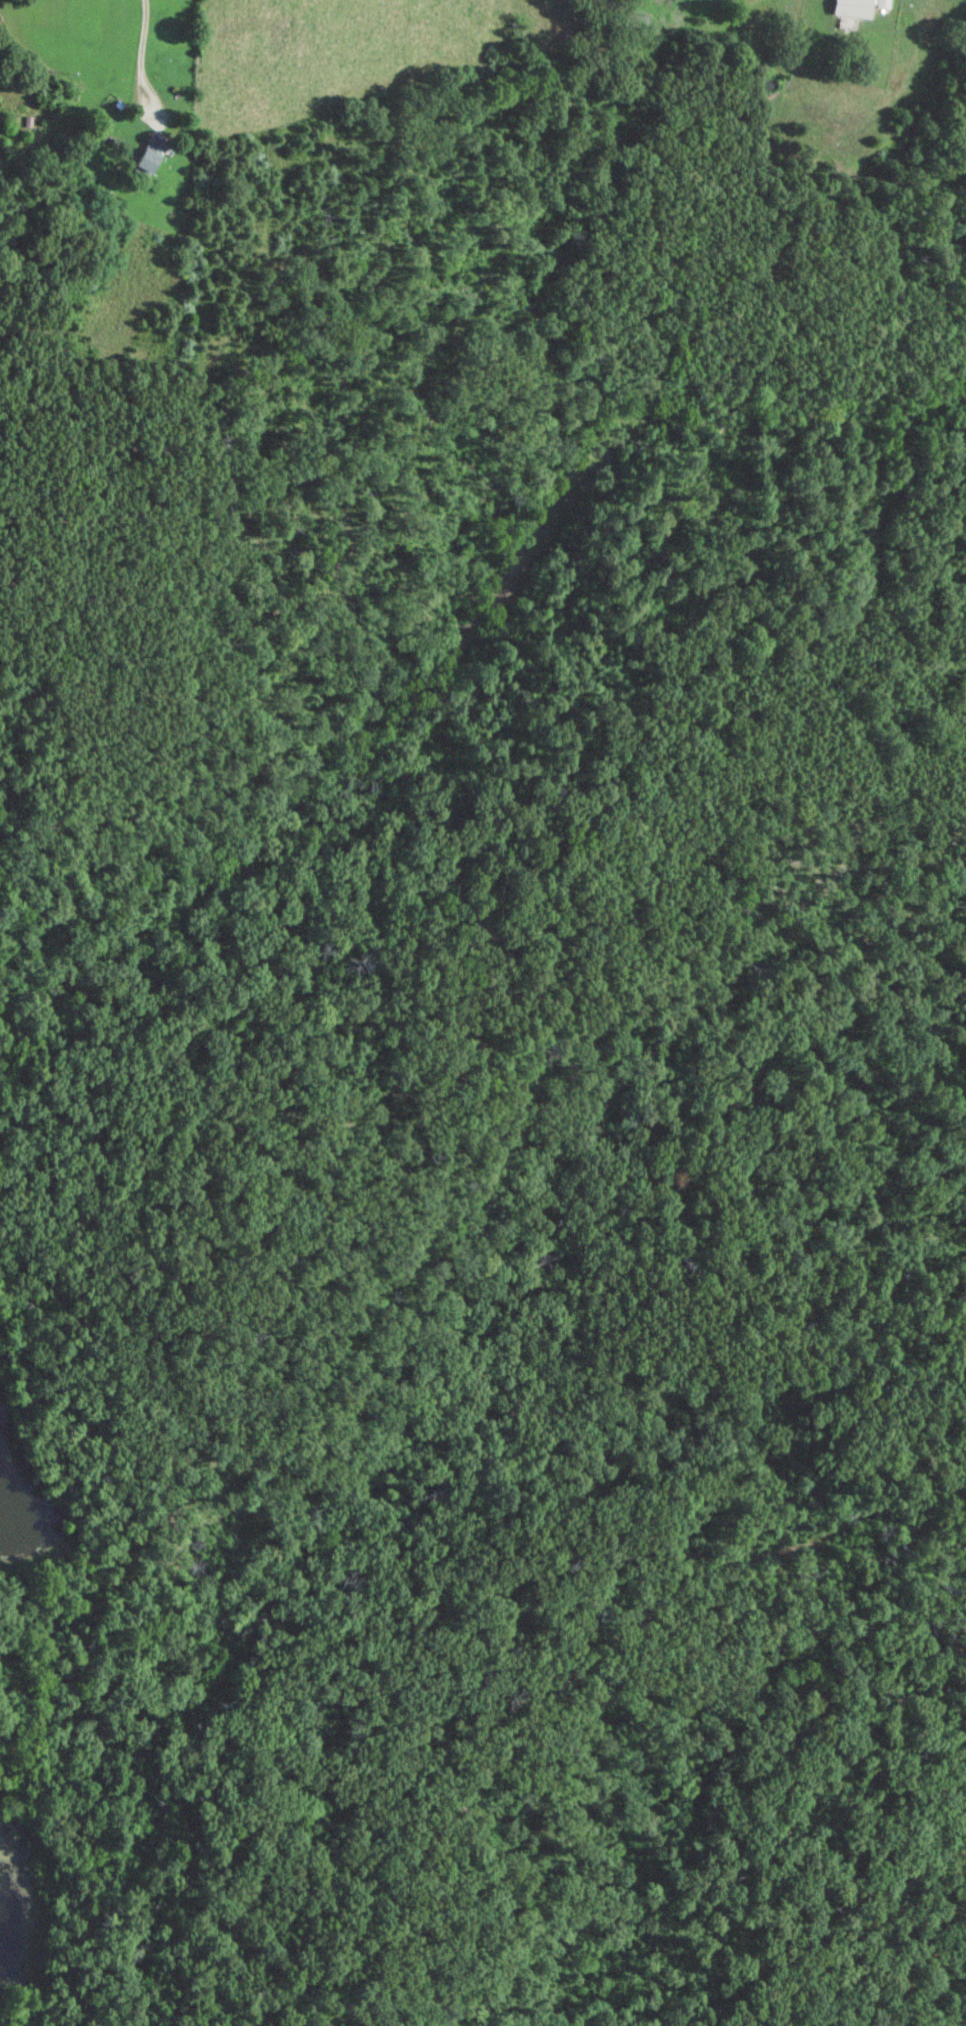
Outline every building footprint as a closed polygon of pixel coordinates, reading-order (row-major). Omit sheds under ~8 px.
[(835,3),(835,15),(869,17),(869,0),(836,0),(835,3)] [(168,144),(152,135),(134,164),(150,174),(168,144)]
